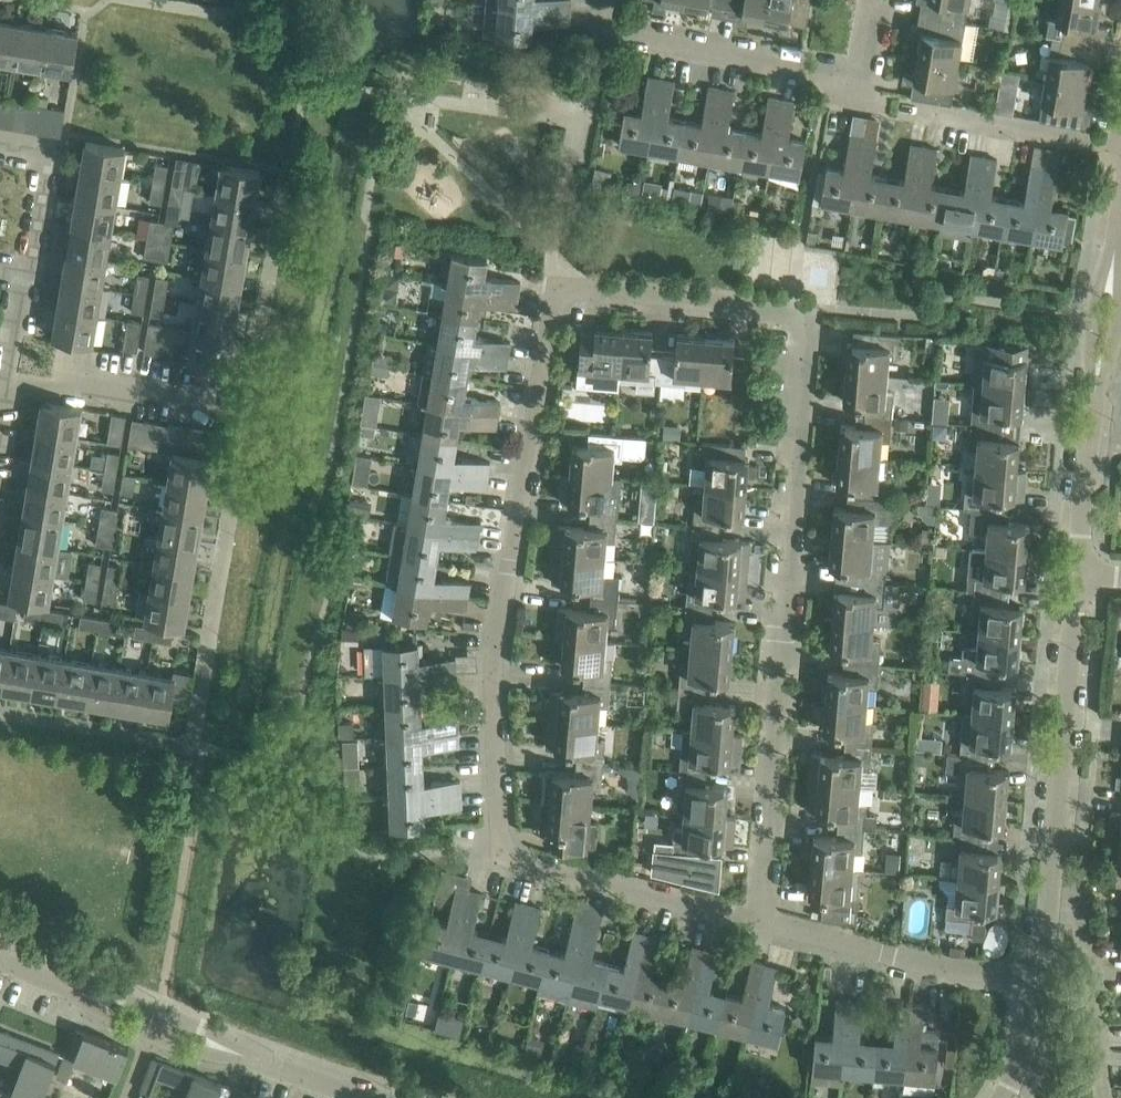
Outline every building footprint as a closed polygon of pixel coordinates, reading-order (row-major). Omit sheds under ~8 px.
[(487,3),(571,10),(571,0),(487,0),(487,3)] [(653,9),(666,11),(668,0),(655,0),(653,9)] [(726,0),(685,0),(684,3),(701,6),(698,17),(711,19),(713,7),(724,9),(722,15),(724,15),(726,0)] [(767,0),(726,0),(724,15),(725,15),(726,9),(736,11),(734,23),(747,25),(749,14),(764,17),(767,0)] [(811,0),(767,0),(764,17),(782,20),(780,31),(792,33),(794,22),(807,25),(811,0)] [(916,0),(928,2),(927,12),(966,19),(969,0),(916,0)] [(1101,2),(1091,0),(1059,0),(1056,17),(1067,19),(1064,37),(1105,44),(1108,25),(1097,23),(1101,2)] [(569,24),(571,10),(487,3),(484,34),(531,38),(533,21),(569,24)] [(966,19),(927,12),(920,11),(920,14),(926,15),(924,25),(912,23),(910,36),(921,38),(919,53),(959,60),(966,19)] [(22,23),(0,19),(0,59),(15,62),(22,23)] [(43,66),(50,27),(22,23),(15,62),(43,66)] [(72,71),(79,32),(50,27),(43,66),(72,71)] [(1101,64),(1105,44),(1064,37),(1062,54),(1051,52),(1047,75),(1087,82),(1090,62),(1101,64)] [(959,60),(919,53),(916,70),(905,69),(902,81),(913,83),(911,96),(952,103),(959,60)] [(1083,104),(1087,82),(1047,75),(1042,100),(1046,100),(1043,119),(1090,127),(1094,106),(1083,104)] [(650,148),(662,78),(649,76),(642,112),(625,109),(619,142),(650,148)] [(680,153),(686,119),(669,116),(675,80),(662,78),(650,148),(680,153)] [(711,158),(723,88),(709,86),(702,122),(686,119),(680,153),(711,158)] [(609,88),(606,106),(619,109),(622,90),(609,88)] [(740,163),(746,130),(729,127),(735,91),(723,88),(711,158),(740,163)] [(1001,94),(999,107),(1010,109),(1012,96),(1001,94)] [(39,95),(37,104),(41,105),(48,106),(50,97),(39,95)] [(771,169),(783,99),(769,96),(762,133),(746,130),(740,163),(771,169)] [(13,127),(18,101),(5,99),(1,125),(13,127)] [(795,101),(783,99),(771,169),(801,174),(806,140),(789,137),(795,101)] [(25,129),(29,103),(18,101),(13,127),(25,129)] [(37,131),(41,105),(37,104),(29,103),(25,129),(37,131)] [(49,133),(53,107),(48,106),(41,105),(37,131),(49,133)] [(66,109),(53,107),(49,133),(61,135),(66,109)] [(852,205),(864,135),(851,133),(845,169),(827,166),(826,172),(818,170),(813,202),(821,203),(821,199),(852,205)] [(881,210),(887,176),(871,174),(878,137),(864,135),(852,205),(881,210)] [(121,176),(126,147),(86,141),(82,169),(121,176)] [(910,226),(912,215),(924,146),(911,143),(905,179),(887,176),(881,210),(882,210),(880,220),(910,226)] [(942,221),(948,187),(931,184),(938,148),(924,146),(912,215),(942,221)] [(970,237),(972,226),(984,156),(971,154),(965,190),(948,187),(942,221),(940,232),(970,237)] [(1002,231),(1008,197),(992,195),(998,159),(984,156),(972,226),(1002,231)] [(156,163),(153,182),(165,184),(168,165),(156,163)] [(256,199),(261,170),(222,164),(217,192),(256,199)] [(1032,236),(1044,166),(1031,164),(1025,200),(1008,197),(1002,231),(1032,236)] [(1077,214),(1068,212),(1069,208),(1052,205),(1058,169),(1044,166),(1032,236),(1063,242),(1063,240),(1072,242),(1077,214)] [(175,167),(172,185),(183,187),(187,169),(175,167)] [(117,203),(121,176),(82,169),(77,196),(117,203)] [(627,180),(625,190),(639,192),(641,183),(627,180)] [(162,202),(165,184),(153,182),(150,200),(162,202)] [(180,206),(183,187),(172,185),(169,204),(180,206)] [(705,191),(691,189),(689,201),(703,203),(705,191)] [(711,191),(709,204),(732,209),(735,195),(711,191)] [(252,227),(256,199),(217,192),(212,220),(252,227)] [(112,231),(117,203),(77,196),(72,224),(112,231)] [(159,239),(162,220),(150,218),(147,237),(159,239)] [(174,222),(162,220),(159,239),(171,241),(174,222)] [(247,254),(252,227),(212,220),(208,247),(247,254)] [(108,258),(112,231),(72,224),(68,251),(108,258)] [(809,228),(807,241),(818,242),(820,229),(809,228)] [(156,258),(159,239),(147,237),(144,256),(156,258)] [(168,260),(171,241),(159,239),(156,258),(168,260)] [(242,281),(247,254),(208,247),(203,275),(242,281)] [(103,286),(108,258),(68,251),(63,279),(103,286)] [(454,252),(449,282),(519,294),(521,281),(485,275),(488,257),(454,252)] [(137,273),(134,291),(146,293),(149,275),(137,273)] [(238,309),(242,281),(203,275),(199,302),(238,309)] [(156,276),(153,294),(165,296),(168,278),(156,276)] [(111,287),(103,286),(63,279),(58,307),(98,314),(99,312),(107,313),(111,287)] [(519,294),(449,282),(435,280),(433,293),(447,296),(444,312),(478,317),(481,301),(517,308),(519,294)] [(143,312),(146,293),(134,291),(132,310),(143,312)] [(162,315),(165,296),(153,294),(150,313),(162,315)] [(233,336),(238,309),(199,302),(194,330),(233,336)] [(94,342),(98,314),(58,307),(54,336),(94,342)] [(475,335),(478,317),(444,312),(439,342),(509,354),(511,341),(475,335)] [(123,347),(137,349),(142,321),(128,319),(123,347)] [(144,350),(158,353),(163,324),(148,322),(144,350)] [(379,322),(378,332),(386,333),(387,324),(379,322)] [(621,379),(625,329),(596,326),(594,349),(582,348),(583,340),(582,340),(583,340),(581,340),(579,367),(580,367),(578,384),(621,387),(621,379)] [(653,331),(625,329),(621,379),(637,380),(636,390),(655,391),(656,381),(663,382),(665,355),(651,354),(653,331)] [(228,365),(233,336),(194,330),(189,358),(228,365)] [(898,359),(900,334),(865,331),(865,332),(872,333),(872,344),(849,342),(846,372),(889,376),(890,359),(898,359)] [(704,378),(707,336),(678,333),(676,356),(665,355),(663,382),(661,397),(673,398),(675,383),(686,384),(686,376),(704,378)] [(735,338),(707,336),(704,378),(720,379),(719,387),(743,389),(746,355),(745,354),(744,362),(733,361),(735,338)] [(927,337),(926,350),(937,351),(939,338),(927,337)] [(1025,387),(1028,347),(1028,345),(979,341),(976,366),(983,366),(982,383),(1025,387)] [(507,368),(509,354),(439,342),(434,372),(468,378),(470,362),(507,368)] [(566,344),(564,357),(575,358),(576,345),(566,344)] [(465,395),(468,378),(434,372),(434,373),(424,371),(419,402),(429,403),(429,402),(499,414),(501,401),(465,395)] [(887,392),(889,376),(846,372),(844,400),(867,402),(865,415),(892,417),(894,393),(887,392)] [(1022,415),(1025,387),(982,383),(980,400),(973,399),(971,424),(998,427),(999,413),(1022,415)] [(77,437),(82,408),(43,401),(38,430),(77,437)] [(496,428),(499,414),(429,402),(429,403),(424,433),(458,438),(460,422),(496,428)] [(363,409),(361,422),(363,423),(376,425),(377,425),(379,412),(365,410),(363,409)] [(122,444),(123,437),(127,415),(113,413),(108,441),(122,444)] [(890,441),(892,417),(865,415),(865,426),(841,424),(839,453),(881,457),(883,440),(890,441)] [(142,446),(146,420),(133,418),(129,444),(142,446)] [(153,447),(157,422),(146,420),(142,446),(153,447)] [(934,420),(933,435),(941,436),(948,430),(949,422),(934,420)] [(165,450),(169,424),(157,422),(153,447),(165,450)] [(178,452),(181,426),(169,424),(165,450),(175,451),(178,452)] [(997,438),(998,427),(971,424),(969,447),(976,448),(975,465),(1018,469),(1020,440),(997,438)] [(189,454),(193,428),(181,426),(178,452),(189,454)] [(201,456),(206,430),(193,428),(189,454),(201,456)] [(77,437),(38,430),(33,456),(73,463),(77,437)] [(630,435),(624,435),(621,435),(590,432),(589,444),(573,443),(571,472),(613,475),(615,459),(622,460),(623,456),(641,458),(645,454),(646,437),(630,435)] [(455,455),(458,438),(424,433),(419,463),(489,474),(491,462),(455,455)] [(735,446),(735,444),(701,442),(699,467),(706,468),(705,484),(747,488),(749,458),(726,456),(727,445),(735,446)] [(109,450),(106,468),(118,470),(121,453),(109,450)] [(189,454),(178,452),(175,451),(170,480),(208,486),(213,458),(201,456),(189,454)] [(880,474),(881,457),(839,453),(837,482),(860,484),(858,497),(886,499),(886,498),(888,474),(880,474)] [(68,491),(73,463),(33,456),(29,485),(68,491)] [(487,488),(489,474),(419,463),(414,493),(447,499),(450,482),(487,488)] [(1018,469),(975,465),(973,481),(966,481),(963,506),(972,507),(991,509),(991,507),(992,495),(1024,498),(1027,472),(1018,471),(1018,469)] [(115,490),(118,470),(106,468),(102,488),(115,490)] [(134,493),(137,474),(125,472),(122,491),(134,493)] [(612,492),(613,475),(571,472),(569,501),(592,503),(591,515),(618,517),(620,493),(612,492)] [(204,513),(208,486),(170,480),(165,507),(204,513)] [(744,516),(747,488),(705,484),(703,501),(696,500),(694,524),(720,526),(721,514),(744,516)] [(63,518),(68,491),(29,485),(24,512),(63,518)] [(445,516),(447,499),(414,493),(409,523),(479,535),(481,522),(445,516)] [(928,495),(928,502),(941,503),(942,496),(928,495)] [(896,499),(886,498),(886,499),(858,497),(857,508),(834,506),(832,536),(874,539),(876,522),(894,524),(896,499)] [(112,526),(115,508),(103,506),(100,524),(112,526)] [(199,541),(204,513),(165,507),(161,535),(199,541)] [(1009,508),(991,507),(991,509),(972,507),(970,530),(988,531),(986,549),(1028,553),(1031,523),(1008,521),(1009,508)] [(127,510),(115,508),(112,526),(124,528),(127,510)] [(59,545),(63,518),(24,512),(20,539),(59,545)] [(616,542),(618,517),(591,515),(590,527),(559,524),(556,553),(606,557),(607,541),(616,542)] [(479,535),(409,523),(395,521),(390,550),(392,550),(438,558),(440,542),(477,548),(479,535)] [(109,546),(112,526),(100,524),(97,544),(109,546)] [(719,538),(720,526),(694,524),(692,549),(700,549),(698,565),(748,569),(750,541),(719,538)] [(121,548),(124,528),(112,526),(109,546),(121,548)] [(344,532),(343,542),(344,542),(355,544),(356,534),(344,532)] [(194,569),(199,541),(161,535),(156,562),(194,569)] [(890,541),(874,539),(832,536),(829,564),(861,566),(859,579),(886,582),(890,541)] [(54,573),(59,545),(20,539),(15,568),(54,573)] [(344,542),(343,551),(357,554),(358,544),(355,544),(344,542)] [(1028,553),(986,549),(969,547),(966,589),(974,589),(1002,592),(1003,579),(1026,581),(1028,553)] [(435,576),(438,558),(392,550),(386,581),(399,583),(469,595),(471,582),(435,576)] [(606,557),(556,553),(554,582),(592,585),(591,598),(618,600),(620,575),(605,574),(606,557)] [(90,561),(87,579),(98,581),(101,562),(90,561)] [(190,596),(194,569),(156,562),(152,590),(190,596)] [(109,564),(106,582),(118,584),(121,566),(109,564)] [(745,598),(748,569),(698,565),(697,582),(688,582),(686,606),(713,608),(714,595),(745,598)] [(49,602),(54,573),(15,568),(10,596),(49,602)] [(96,600),(98,581),(87,579),(84,598),(96,600)] [(884,606),(886,582),(859,579),(858,591),(835,589),(833,618),(875,621),(876,605),(884,606)] [(115,603),(118,584),(106,582),(103,601),(115,603)] [(466,609),(469,595),(399,583),(393,614),(427,620),(430,603),(466,609)] [(1001,604),(1002,592),(974,589),(972,612),(981,613),(979,630),(1021,634),(1024,606),(1001,604)] [(185,625),(190,596),(152,590),(147,619),(185,625)] [(617,624),(618,600),(591,598),(590,609),(560,607),(557,636),(565,636),(607,640),(609,623),(617,624)] [(0,601),(0,615),(15,618),(17,604),(0,601)] [(43,619),(45,608),(27,605),(25,616),(43,619)] [(712,620),(713,608),(686,606),(684,630),(693,631),(691,647),(733,651),(735,622),(712,620)] [(64,611),(45,608),(43,619),(62,622),(64,611)] [(349,611),(349,625),(364,625),(364,612),(349,611)] [(97,628),(99,617),(81,614),(80,625),(97,628)] [(119,620),(99,617),(97,628),(117,631),(119,620)] [(874,639),(875,621),(833,618),(830,647),(853,648),(852,661),(879,663),(881,639),(874,639)] [(153,638),(155,627),(137,623),(135,635),(153,638)] [(174,630),(155,627),(153,638),(172,641),(174,630)] [(343,629),(342,642),(362,644),(363,631),(343,629)] [(1019,663),(1021,634),(979,630),(978,647),(963,646),(962,657),(950,656),(950,659),(949,669),(967,671),(967,670),(995,673),(995,661),(1019,663)] [(606,656),(607,640),(565,636),(563,666),(586,668),(585,679),(611,682),(613,657),(606,656)] [(384,642),(386,673),(457,670),(456,657),(419,659),(419,641),(384,642)] [(10,648),(0,647),(0,687),(4,688),(10,648)] [(730,679),(733,651),(691,647),(690,664),(681,664),(679,688),(706,690),(707,677),(730,679)] [(31,692),(37,653),(10,648),(4,688),(31,692)] [(59,697),(65,658),(37,653),(31,692),(59,697)] [(86,701),(92,662),(65,658),(59,697),(86,701)] [(877,687),(879,663),(852,661),(851,673),(828,671),(826,700),(868,703),(869,687),(877,687)] [(113,706),(119,667),(92,662),(86,701),(113,706)] [(141,711),(148,671),(119,667),(113,706),(141,711)] [(170,715),(173,698),(185,700),(185,701),(186,701),(191,672),(175,669),(174,676),(148,671),(141,711),(170,715)] [(457,684),(457,670),(386,673),(387,704),(421,702),(420,686),(457,684)] [(993,685),(995,673),(967,670),(967,671),(965,694),(974,695),(972,712),(1014,716),(1016,687),(993,685)] [(610,705),(611,682),(585,679),(583,692),(553,689),(550,718),(600,722),(602,704),(610,705)] [(705,702),(706,690),(679,688),(677,712),(693,713),(691,730),(733,734),(733,733),(736,705),(705,702)] [(923,697),(922,706),(939,707),(939,698),(923,697)] [(866,720),(868,703),(826,700),(823,728),(846,731),(845,743),(872,745),(874,721),(866,720)] [(422,720),(421,702),(387,704),(388,734),(459,732),(459,719),(422,720)] [(1011,745),(1014,716),(972,712),(971,729),(962,728),(960,753),(987,755),(988,743),(1011,745)] [(599,739),(600,722),(550,718),(548,746),(578,749),(577,762),(604,764),(605,739),(599,739)] [(356,720),(340,720),(340,736),(356,736),(356,720)] [(742,734),(733,733),(733,734),(691,730),(690,747),(682,746),(680,771),(707,773),(708,760),(740,763),(742,734)] [(460,746),(459,732),(388,734),(389,765),(424,764),(423,747),(460,746)] [(918,734),(917,748),(942,750),(943,736),(918,734)] [(870,770),(872,745),(845,743),(844,755),(813,752),(810,781),(819,781),(819,782),(861,785),(863,769),(870,770)] [(916,750),(915,762),(927,763),(928,751),(916,750)] [(986,767),(987,755),(960,753),(958,778),(966,778),(965,794),(1007,798),(1009,769),(986,767)] [(360,758),(343,758),(343,767),(346,767),(360,766),(360,758)] [(602,787),(604,764),(577,762),(576,774),(540,771),(540,773),(544,773),(542,799),(540,798),(540,799),(593,804),(594,787),(602,787)] [(424,781),(424,764),(389,765),(391,796),(462,793),(461,780),(424,781)] [(620,765),(620,770),(629,776),(629,782),(630,782),(641,783),(642,767),(620,765)] [(706,785),(707,773),(680,771),(678,794),(686,795),(684,812),(735,817),(735,815),(726,815),(729,787),(706,785)] [(860,802),(861,785),(819,782),(819,781),(810,781),(808,810),(839,813),(838,825),(864,827),(866,802),(860,802)] [(462,807),(462,793),(391,796),(392,827),(426,826),(426,808),(462,807)] [(1004,827),(1007,798),(965,794),(963,810),(955,810),(952,834),(980,837),(981,825),(1004,827)] [(592,821),(593,804),(540,799),(540,801),(542,801),(540,826),(535,826),(535,828),(571,831),(570,843),(562,842),(562,844),(589,846),(589,845),(597,846),(599,822),(592,821)] [(1112,811),(1110,823),(1120,824),(1120,811),(1112,811)] [(733,845),(735,817),(684,812),(683,829),(675,828),(674,841),(655,840),(652,872),(682,874),(682,879),(719,888),(722,855),(714,854),(715,843),(733,845)] [(862,851),(864,827),(838,825),(837,837),(814,835),(812,864),(853,868),(855,850),(862,851)] [(979,850),(980,837),(952,834),(950,858),(958,859),(957,876),(1000,880),(1002,852),(979,850)] [(1120,842),(1119,858),(1108,857),(1106,869),(1117,871),(1116,882),(1120,883),(1120,842)] [(852,883),(853,868),(812,864),(809,892),(832,895),(830,919),(822,918),(822,919),(857,922),(860,884),(852,883)] [(443,868),(436,894),(449,897),(456,872),(443,868)] [(1000,880),(957,876),(942,875),(941,883),(949,891),(946,922),(946,926),(948,929),(973,931),(972,937),(984,938),(986,921),(981,920),(982,908),(997,909),(1000,880)] [(452,958),(470,889),(457,886),(448,921),(431,917),(422,950),(452,958)] [(482,965),(490,932),(474,928),(483,892),(470,889),(452,958),(482,965)] [(511,973),(528,904),(515,900),(506,936),(490,932),(482,965),(511,973)] [(541,980),(549,947),(533,943),(542,907),(528,904),(511,973),(541,980)] [(567,1000),(587,919),(575,915),(565,951),(549,947),(541,980),(538,992),(567,1000)] [(599,995),(608,962),(592,958),(601,922),(587,919),(567,1000),(596,1007),(599,995)] [(629,1002),(646,934),(634,930),(625,966),(608,962),(599,995),(629,1002)] [(659,1010),(667,977),(651,973),(660,937),(646,934),(629,1002),(659,1010)] [(688,1017),(706,949),(693,945),(684,981),(667,977),(659,1010),(688,1017)] [(718,1025),(726,992),(710,988),(719,952),(706,949),(688,1017),(718,1025)] [(747,1032),(765,963),(752,960),(743,996),(726,992),(718,1025),(747,1032)] [(778,967),(765,963),(747,1032),(778,1040),(786,1007),(769,1003),(778,967)] [(843,1070),(850,1000),(837,998),(834,1035),(816,1033),(813,1067),(843,1070)] [(864,1001),(850,1000),(843,1070),(874,1073),(877,1039),(860,1037),(864,1001)] [(904,1075),(911,1005),(897,1004),(894,1040),(877,1039),(874,1073),(904,1075)] [(924,1006),(911,1005),(904,1075),(936,1078),(940,1031),(922,1030),(924,1006)] [(119,1074),(129,1047),(119,1044),(119,1042),(114,1040),(113,1042),(77,1028),(58,1075),(68,1079),(76,1058),(119,1074)] [(59,1053),(0,1030),(0,1056),(24,1066),(14,1093),(27,1097),(43,1097),(44,1094),(45,1095),(47,1090),(45,1089),(59,1053)] [(528,1034),(524,1049),(539,1053),(543,1038),(528,1034)] [(154,1057),(142,1089),(151,1092),(157,1075),(190,1088),(186,1097),(226,1097),(230,1086),(154,1057)] [(14,1093),(0,1088),(0,1097),(27,1097),(14,1093)]
